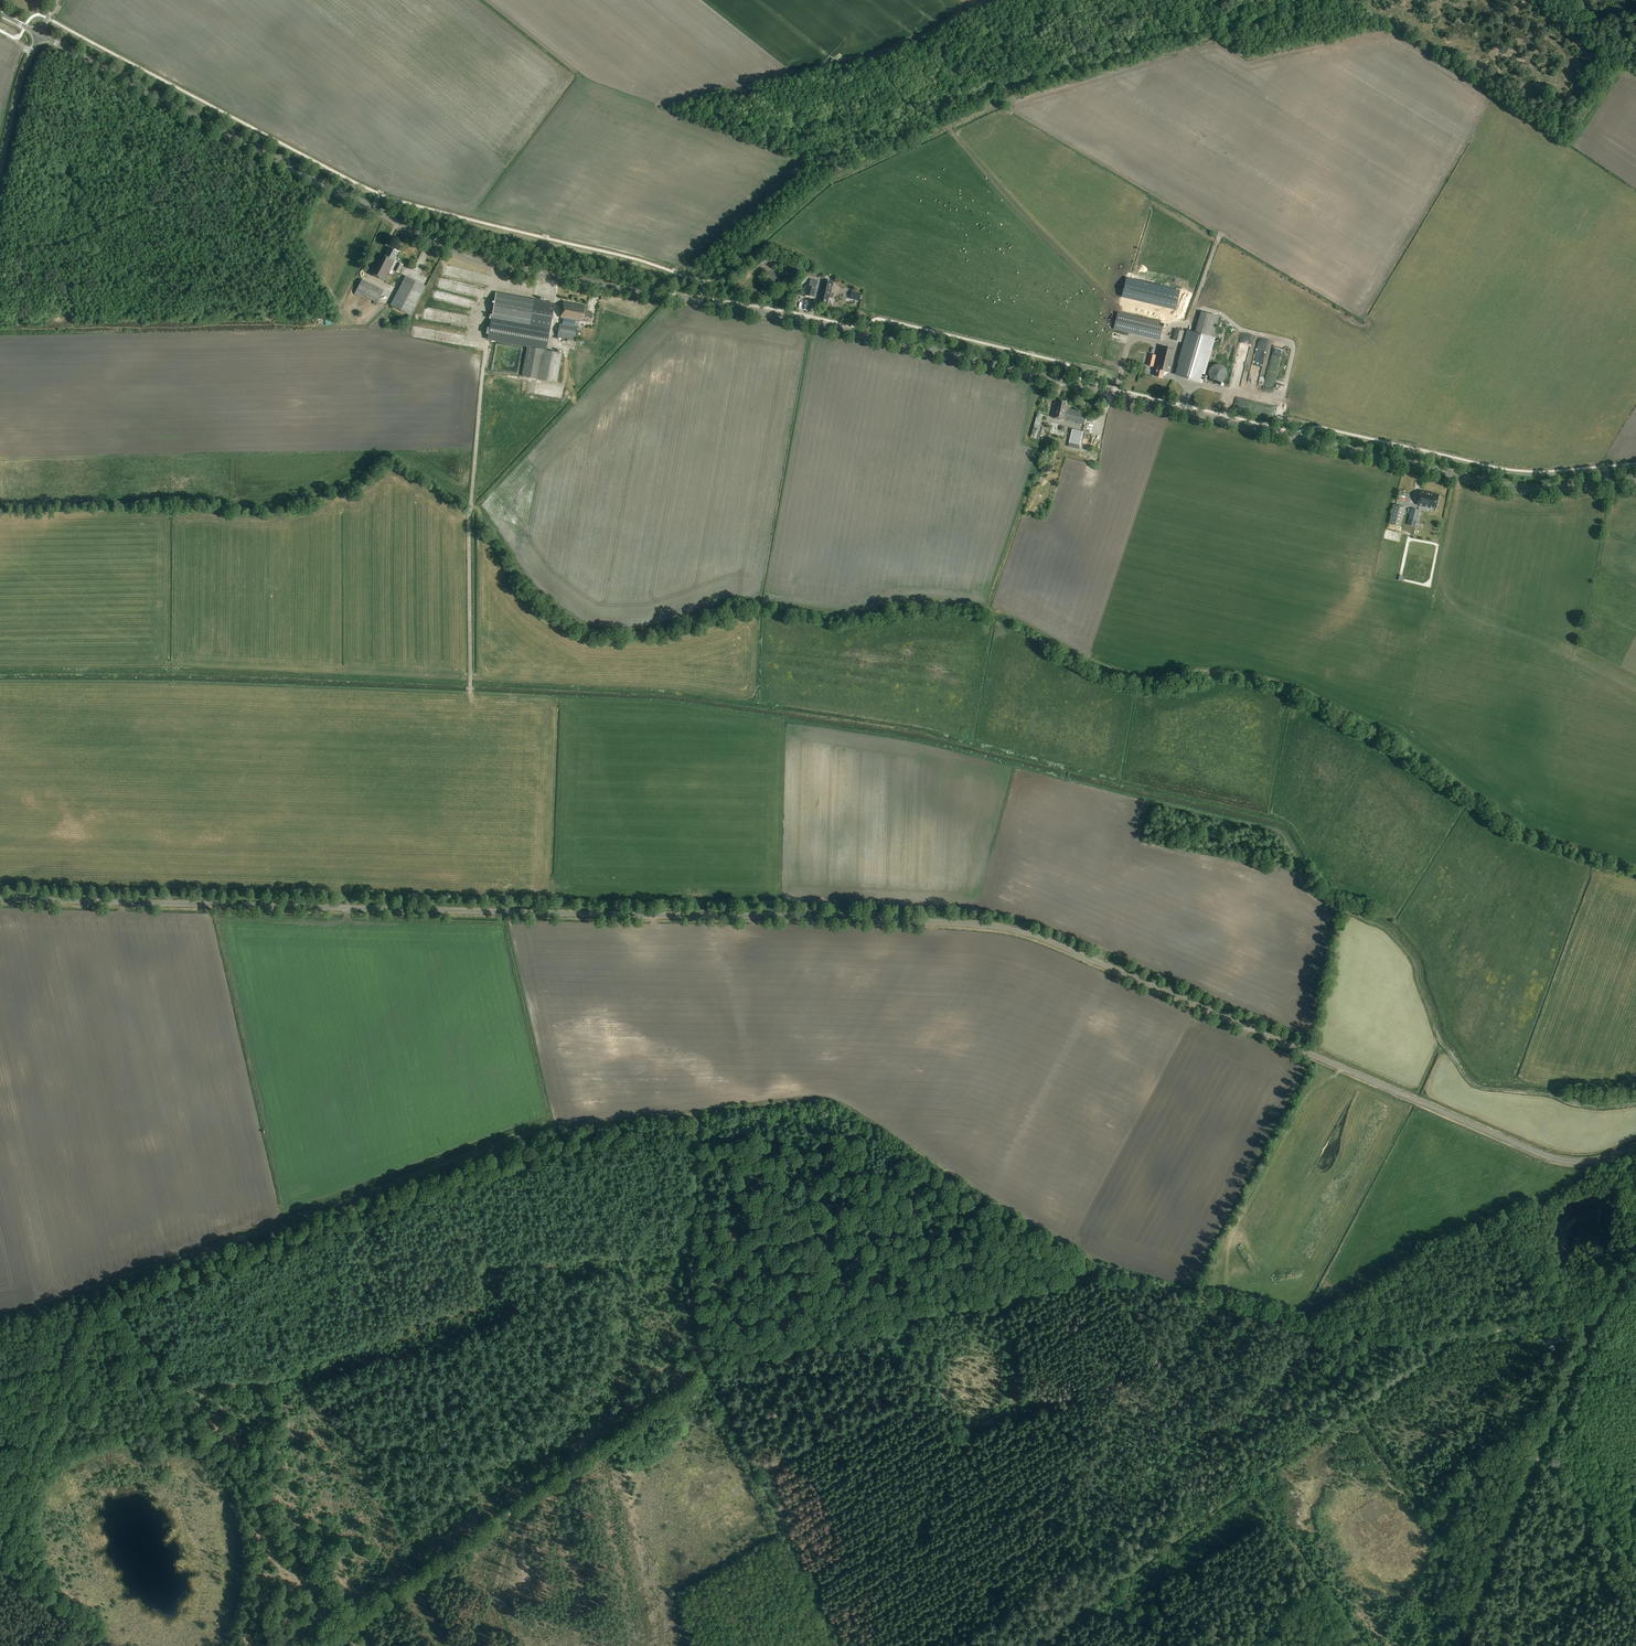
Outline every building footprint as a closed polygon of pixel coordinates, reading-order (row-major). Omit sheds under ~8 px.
[(398,252),(388,246),(384,255),(379,253),(369,273),(384,281),(390,268),(399,273),(403,265),(395,261),(398,252)] [(418,265),(424,266),(427,258),(420,256),(418,265)] [(426,286),(406,276),(390,305),(410,316),(426,286)] [(360,294),(374,301),(373,304),(376,305),(384,290),(362,279),(354,294),(359,297),(360,294)] [(815,297),(817,282),(815,282),(815,281),(811,279),(809,286),(805,285),(803,294),(815,297)] [(834,281),(824,279),(821,292),(822,292),(820,301),(827,303),(829,297),(830,298),(834,281)] [(438,291),(474,297),(475,289),(440,283),(438,291)] [(1180,302),(1128,288),(1125,301),(1177,314),(1180,302)] [(851,296),(850,299),(853,300),(858,301),(860,301),(862,293),(860,293),(852,291),(851,296)] [(492,320),(488,340),(525,347),(525,346),(547,350),(554,305),(535,302),(535,299),(497,292),(492,320)] [(586,305),(563,302),(561,318),(592,323),(593,313),(585,312),(586,305)] [(1190,331),(1189,336),(1178,374),(1201,381),(1220,317),(1201,311),(1195,332),(1190,331)] [(1167,324),(1118,312),(1113,329),(1163,340),(1167,324)] [(447,324),(448,316),(433,314),(432,322),(447,324)] [(559,324),(557,337),(562,338),(567,339),(575,340),(575,336),(577,330),(577,327),(574,327),(563,324),(559,324)] [(1175,329),(1172,340),(1181,342),(1184,331),(1175,329)] [(1171,372),(1177,350),(1161,346),(1156,368),(1157,369),(1155,375),(1164,378),(1166,371),(1171,372)] [(562,353),(527,347),(522,376),(557,382),(562,353)] [(1154,367),(1157,356),(1151,354),(1148,366),(1154,367)] [(1213,381),(1215,382),(1218,383),(1222,382),(1226,378),(1228,374),(1227,369),(1223,365),(1219,364),(1214,365),(1210,368),(1209,373),(1210,377),(1213,381)] [(1279,393),(1281,386),(1254,379),(1252,386),(1279,393)] [(1085,424),(1088,413),(1069,408),(1069,407),(1067,407),(1069,401),(1056,398),(1051,416),(1085,424)] [(1043,420),(1044,417),(1045,414),(1039,412),(1032,436),(1040,439),(1044,427),(1042,426),(1042,423),(1041,423),(1042,420),(1043,420)] [(1069,445),(1079,447),(1083,432),(1072,429),(1069,445)] [(1439,495),(1420,490),(1417,505),(1429,508),(1430,506),(1436,508),(1439,495)] [(1401,526),(1405,507),(1393,504),(1389,524),(1401,526)] [(1416,527),(1420,510),(1411,508),(1407,525),(1416,527)]
